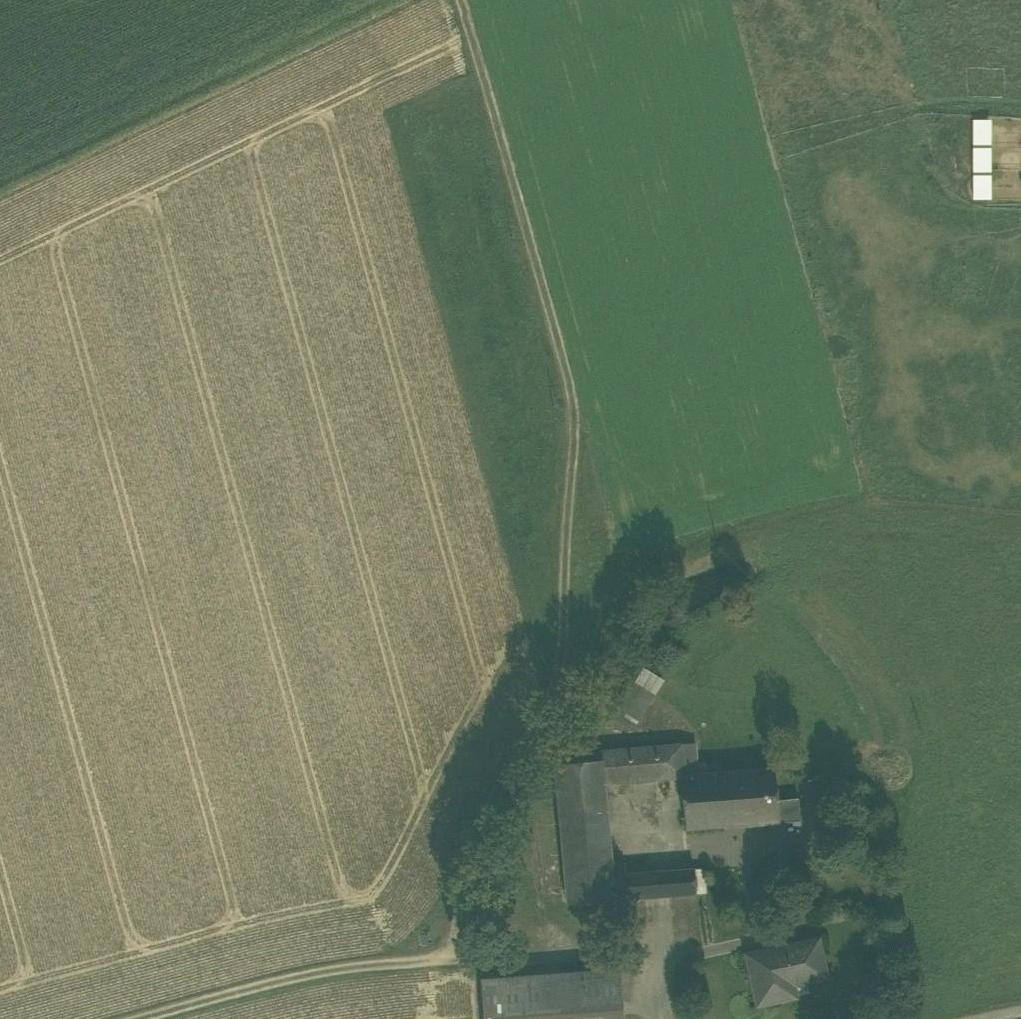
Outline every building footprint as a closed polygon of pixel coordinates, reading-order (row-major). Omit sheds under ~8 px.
[(604,718),(631,732),(650,695),(623,680),(604,718)] [(556,764),(568,904),(615,900),(657,897),(655,873),(627,875),(626,865),(613,866),(606,784),(681,778),(681,776),(698,775),(696,743),(601,751),(602,761),(556,764)] [(681,778),(686,830),(725,826),(725,828),(801,821),(799,799),(779,801),(776,768),(698,775),(681,776),(681,778)] [(670,871),(673,896),(697,894),(695,869),(670,871)] [(657,897),(673,896),(670,871),(655,873),(657,897)] [(753,977),(759,1004),(782,999),(780,987),(792,984),(826,977),(818,941),(749,956),(751,965),(748,968),(750,974),(753,977)] [(484,1018),(624,1018),(621,969),(481,979),(484,1018)] [(780,987),(782,999),(795,997),(792,984),(780,987)]
